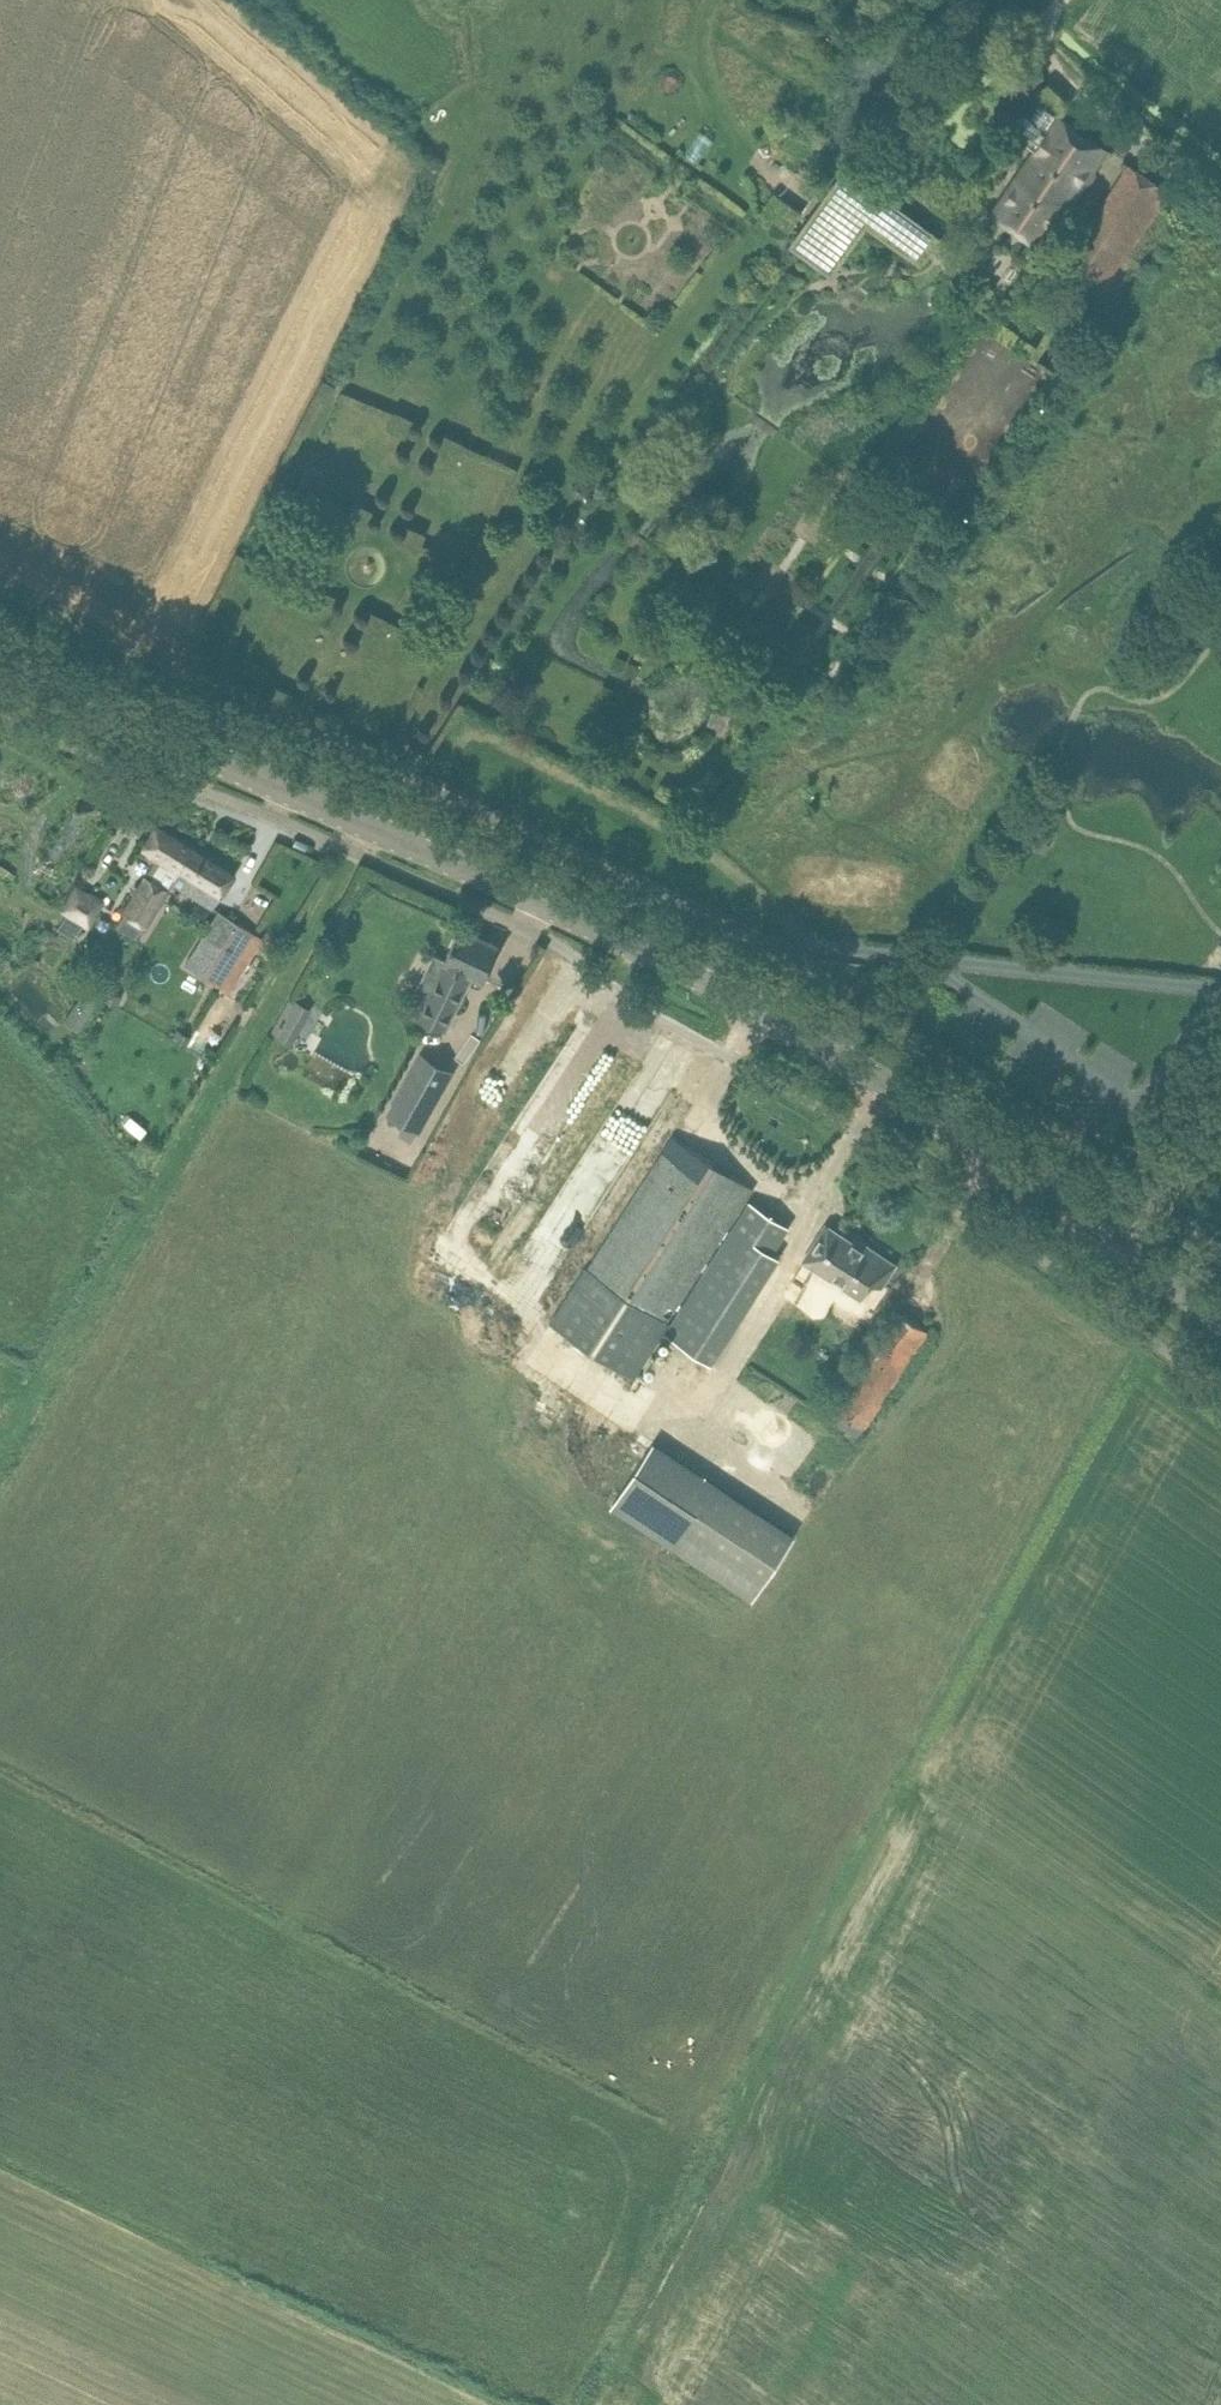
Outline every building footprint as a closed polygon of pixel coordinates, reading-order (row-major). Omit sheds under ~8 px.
[(1106,146),(1039,100),(1029,114),(1024,112),(1019,112),(1014,115),(1012,116),(1011,119),(1009,123),(1010,126),(1011,129),(1012,132),(1015,134),(1033,148),(989,209),(1037,243),(1106,146)] [(1167,189),(1130,163),(1067,254),(1104,280),(1167,189)] [(939,236),(843,167),(824,193),(826,194),(789,244),(831,275),(867,224),(920,262),(939,236)] [(1212,595),(1220,602),(1220,583),(1212,595)] [(206,853),(158,822),(139,851),(159,863),(150,877),(145,874),(122,911),(144,925),(167,888),(167,887),(170,881),(175,873),(186,856),(197,863),(202,856),(204,857),(206,853)] [(197,863),(186,856),(175,873),(170,881),(212,907),(235,871),(206,853),(204,857),(202,856),(197,863)] [(64,911),(89,924),(101,901),(76,888),(64,911)] [(235,921),(202,975),(220,987),(221,986),(230,991),(249,960),(240,954),(253,933),(235,921)] [(423,1005),(419,1015),(446,1028),(473,972),(485,978),(491,966),(502,944),(462,925),(451,947),(445,959),(434,953),(422,976),(434,982),(423,1005)] [(82,987),(71,1006),(85,1015),(96,997),(82,987)] [(109,987),(103,997),(114,1004),(120,994),(109,987)] [(306,1048),(316,1006),(289,999),(278,1041),(306,1048)] [(177,1028),(171,1037),(184,1045),(189,1037),(190,1035),(177,1028)] [(411,1074),(390,1113),(419,1129),(441,1090),(411,1074)] [(753,1187),(674,1135),(587,1268),(585,1267),(550,1321),(632,1375),(668,1321),(666,1320),(753,1187)] [(774,1250),(790,1226),(754,1202),(672,1327),(669,1333),(710,1361),(780,1254),(774,1250)] [(867,1250),(827,1224),(805,1257),(864,1295),(875,1277),(883,1282),(896,1263),(870,1246),(867,1250)] [(860,1436),(929,1330),(897,1310),(829,1416),(860,1436)] [(611,1505),(752,1599),(795,1534),(654,1440),(611,1505)]
